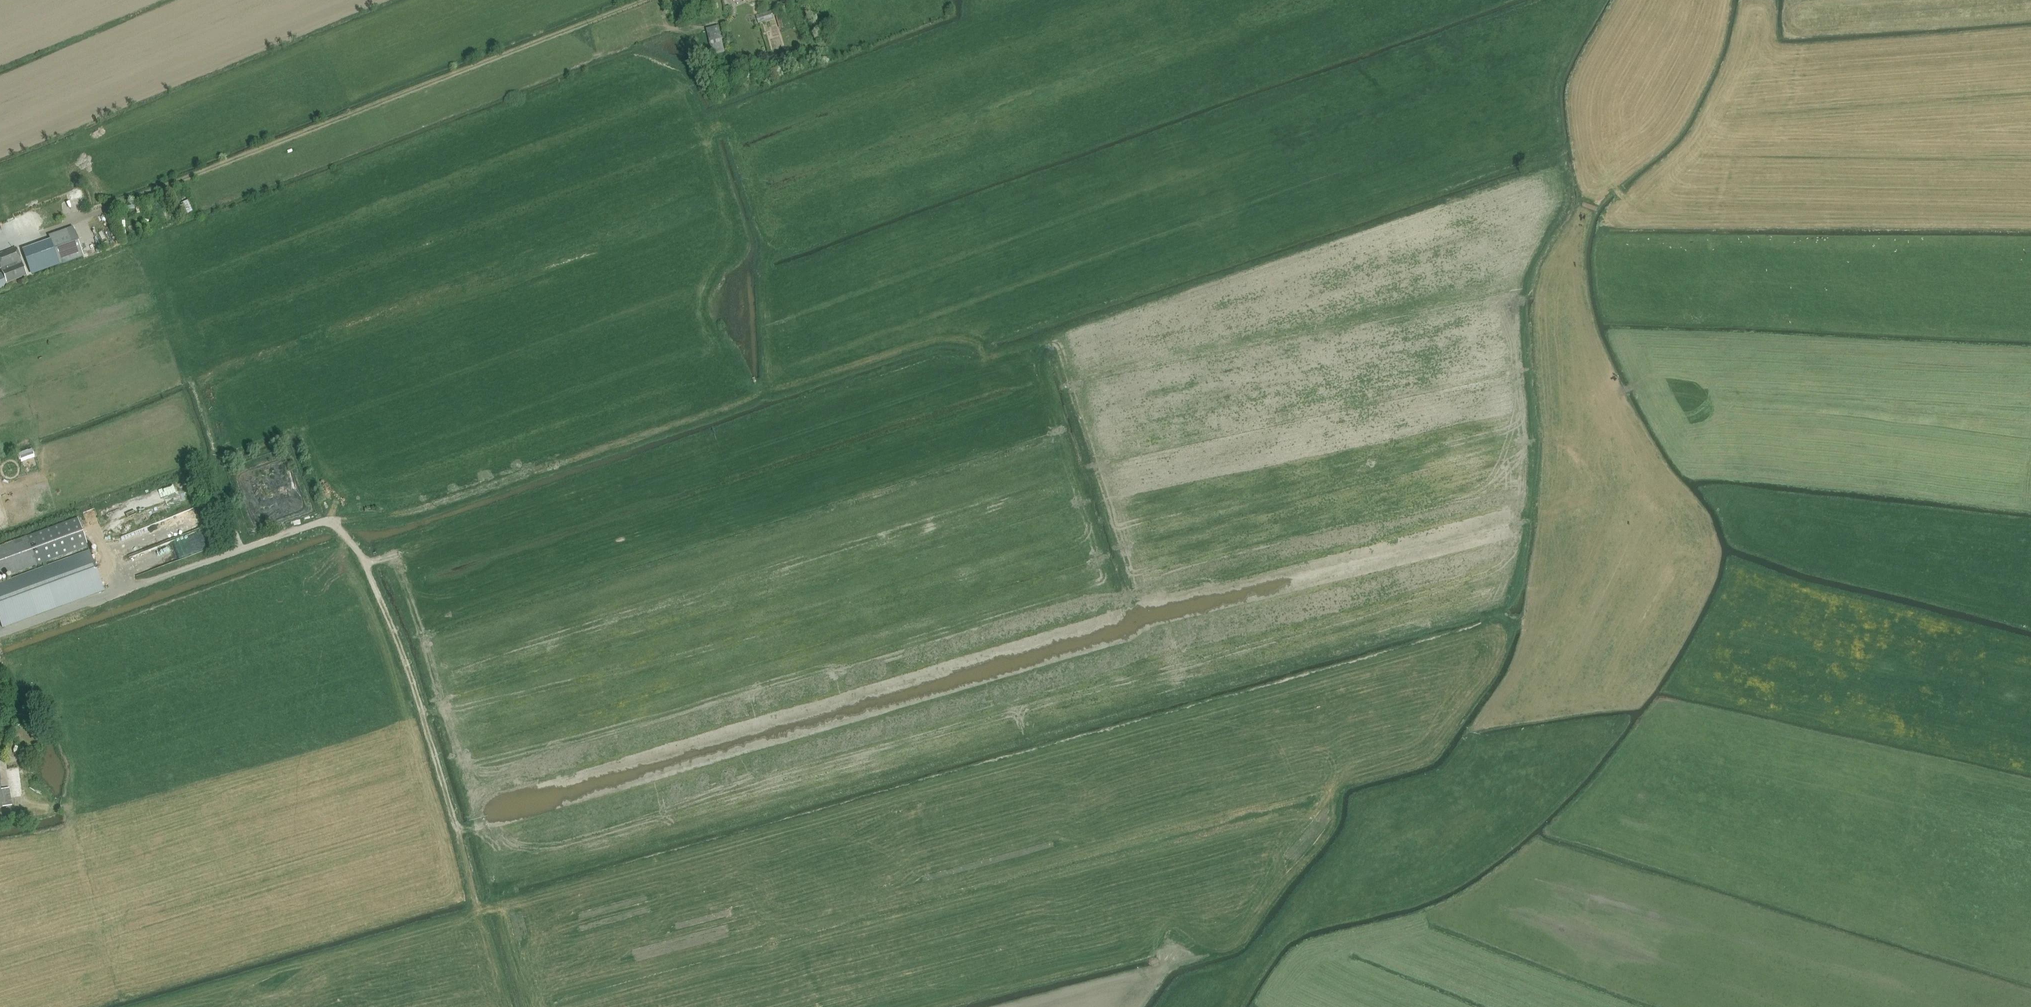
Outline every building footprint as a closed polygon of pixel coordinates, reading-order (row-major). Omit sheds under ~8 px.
[(772,11),(756,16),(759,24),(774,19),(772,11)] [(716,55),(728,51),(720,25),(708,29),(716,55)] [(186,214),(194,211),(190,199),(182,202),(186,214)] [(59,265),(83,256),(74,228),(49,237),(59,265)] [(22,250),(31,275),(45,270),(36,245),(22,250)] [(1,269),(3,273),(0,274),(0,278),(1,281),(5,279),(7,283),(27,275),(16,248),(0,254),(0,266),(1,269)] [(45,567),(47,567),(45,562),(88,546),(78,518),(0,546),(0,578),(43,563),(45,567)] [(45,567),(0,584),(0,620),(2,627),(104,590),(90,551),(47,567),(45,567)] [(12,806),(9,788),(1,789),(0,785),(0,808),(12,806)]
